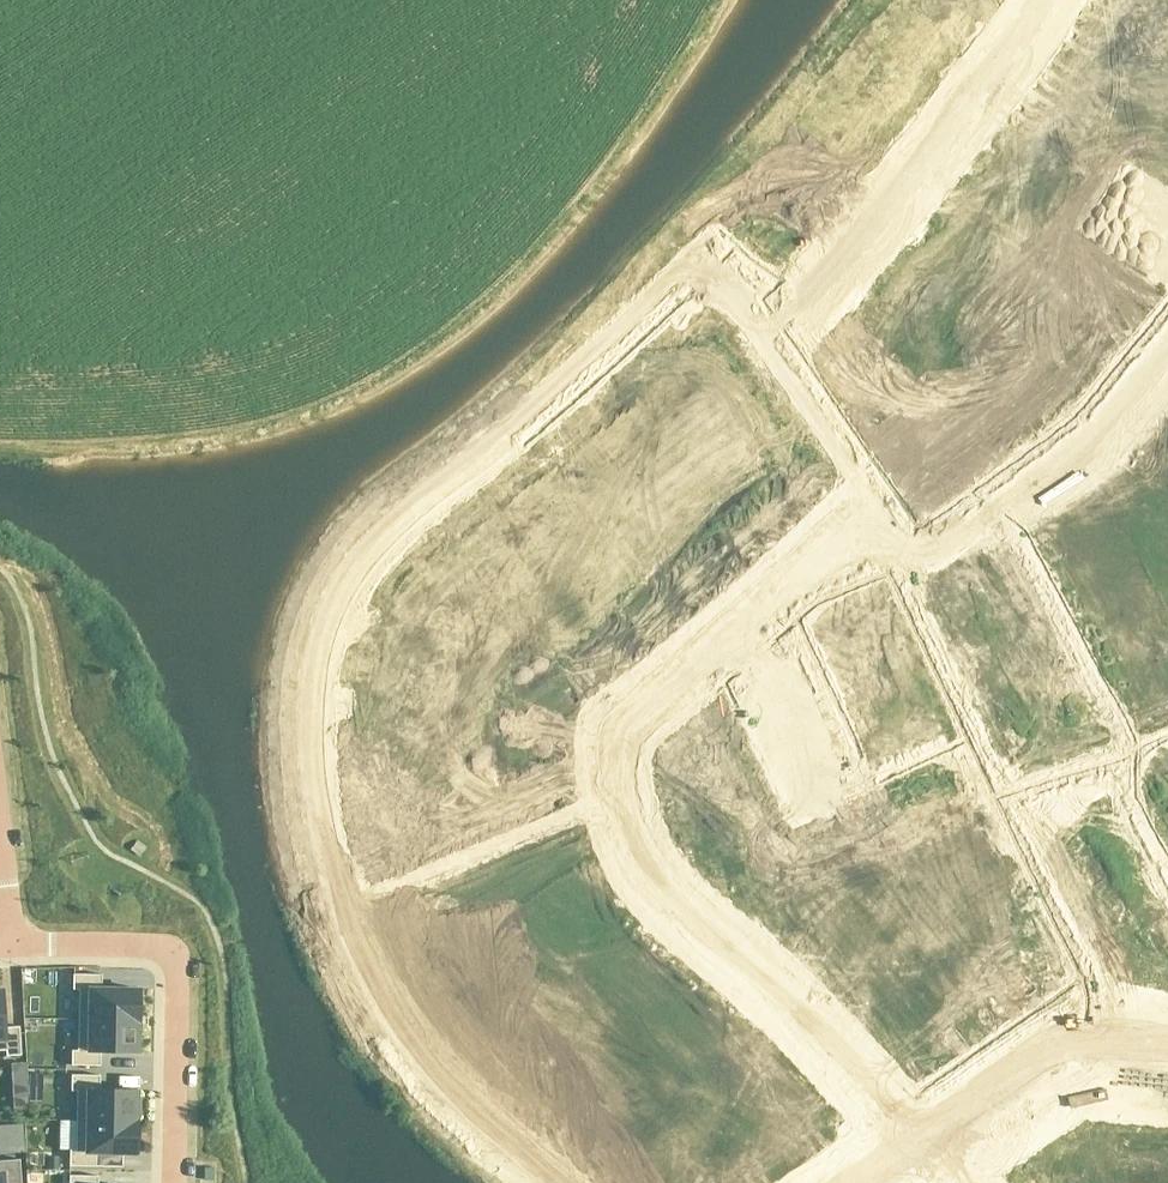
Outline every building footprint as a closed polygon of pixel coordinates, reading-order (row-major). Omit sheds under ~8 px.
[(930,11),(937,0),(914,0),(930,11)] [(1103,15),(1135,36),(1127,49),(1153,65),(1161,52),(1146,43),(1162,17),(1135,0),(1112,0),(1103,15)] [(1162,17),(1167,9),(1167,0),(1135,0),(1162,17)] [(1079,46),(1063,69),(1102,98),(1119,75),(1079,46)] [(1063,69),(1047,90),(1087,119),(1102,98),(1063,69)] [(1047,90),(1032,111),(1072,140),(1087,119),(1047,90)] [(747,431),(735,440),(742,448),(753,439),(747,431)] [(740,446),(728,455),(735,463),(746,454),(740,446)] [(1159,459),(1167,472),(1167,453),(1159,459)] [(709,462),(698,471),(704,479),(715,469),(709,462)] [(698,471),(687,480),(693,488),(704,479),(698,471)] [(672,493),(660,502),(667,509),(678,500),(672,493)] [(660,502),(649,511),(655,519),(667,509),(660,502)] [(1124,519),(1112,527),(1118,535),(1130,526),(1124,519)] [(634,524),(623,533),(629,540),(640,531),(634,524)] [(1130,526),(1118,535),(1123,543),(1135,534),(1130,526)] [(623,533),(612,542),(618,549),(629,540),(623,533)] [(1152,559),(1140,567),(1145,575),(1157,567),(1152,559)] [(1157,567),(1145,575),(1151,583),(1163,575),(1157,567)] [(884,598),(840,618),(853,646),(897,625),(884,598)] [(897,625),(853,646),(865,672),(909,651),(897,625)] [(826,642),(817,647),(823,660),(832,656),(826,642)] [(909,651),(865,672),(877,698),(921,677),(909,651)] [(832,656),(823,660),(829,673),(838,669),(832,656)] [(921,677),(877,698),(890,724),(934,703),(921,677)] [(850,694),(841,699),(848,712),(856,708),(850,694)] [(934,703),(890,724),(903,751),(908,749),(917,745),(925,741),(933,737),(947,731),(934,703)] [(856,708),(848,712),(854,725),(863,721),(856,708)] [(490,710),(490,727),(497,727),(497,758),(560,758),(560,725),(545,725),(521,725),(521,710),(490,710)] [(694,727),(656,748),(669,772),(662,776),(662,777),(708,751),(694,727)] [(933,737),(925,741),(931,754),(940,750),(933,737)] [(925,741),(917,745),(923,758),(931,754),(925,741)] [(917,745),(908,749),(914,762),(923,758),(917,745)] [(903,751),(900,753),(906,766),(914,762),(908,749),(903,751)] [(708,751),(662,777),(676,801),(714,779),(701,757),(709,753),(708,751)] [(900,753),(891,757),(898,770),(906,766),(900,753)] [(944,759),(935,763),(941,776),(950,772),(944,759)] [(935,763),(927,767),(933,780),(941,776),(935,763)] [(927,767),(918,771),(925,784),(933,780),(927,767)] [(844,775),(848,783),(861,777),(857,769),(844,775)] [(918,771),(910,775),(916,788),(923,784),(925,784),(918,771)] [(910,775),(902,778),(908,792),(916,788),(910,775)] [(385,809),(353,815),(359,848),(378,845),(379,851),(398,847),(397,841),(416,837),(409,806),(424,803),(421,784),(381,792),(385,809)] [(1152,809),(1164,833),(1167,831),(1167,801),(1152,809)] [(903,812),(894,817),(901,830),(909,825),(903,812)] [(909,825),(901,830),(907,843),(916,838),(909,825)] [(921,868),(912,872),(918,885),(927,881),(921,868)] [(778,869),(739,891),(753,916),(792,894),(778,869)] [(927,881),(918,885),(924,898),(933,894),(927,881)] [(999,956),(985,966),(1013,1006),(1027,997),(999,956)] [(985,966),(970,977),(997,1017),(1013,1006),(985,966)] [(73,976),(72,991),(78,991),(77,1024),(137,1025),(137,1024),(139,1024),(139,992),(101,991),(101,976),(73,976)] [(20,1057),(19,1028),(4,1029),(2,992),(0,992),(0,1053),(5,1052),(6,1058),(20,1057)] [(597,1019),(588,1030),(595,1037),(604,1025),(597,1019)] [(71,1052),(71,1067),(99,1068),(100,1053),(137,1054),(137,1025),(77,1024),(77,1052),(71,1052)] [(604,1025),(595,1037),(603,1043),(612,1032),(604,1025)] [(633,1057),(632,1058),(640,1064),(649,1053),(642,1047),(633,1057)] [(649,1053),(640,1064),(647,1070),(657,1059),(649,1053)] [(660,1081),(667,1087),(677,1076),(669,1070),(660,1081)] [(70,1077),(70,1093),(76,1093),(75,1124),(137,1126),(137,1123),(136,1123),(136,1092),(99,1092),(99,1077),(70,1077)] [(69,1152),(69,1168),(98,1168),(98,1154),(136,1155),(137,1126),(75,1124),(75,1152),(69,1152)] [(22,1125),(12,1126),(14,1155),(25,1154),(22,1125)] [(1143,1182),(1167,1182),(1167,1171),(1167,1141),(1146,1139),(1143,1182)] [(19,1161),(0,1163),(0,1182),(21,1182),(19,1161)] [(634,1182),(679,1182),(667,1167),(646,1182),(643,1177),(634,1182)]
